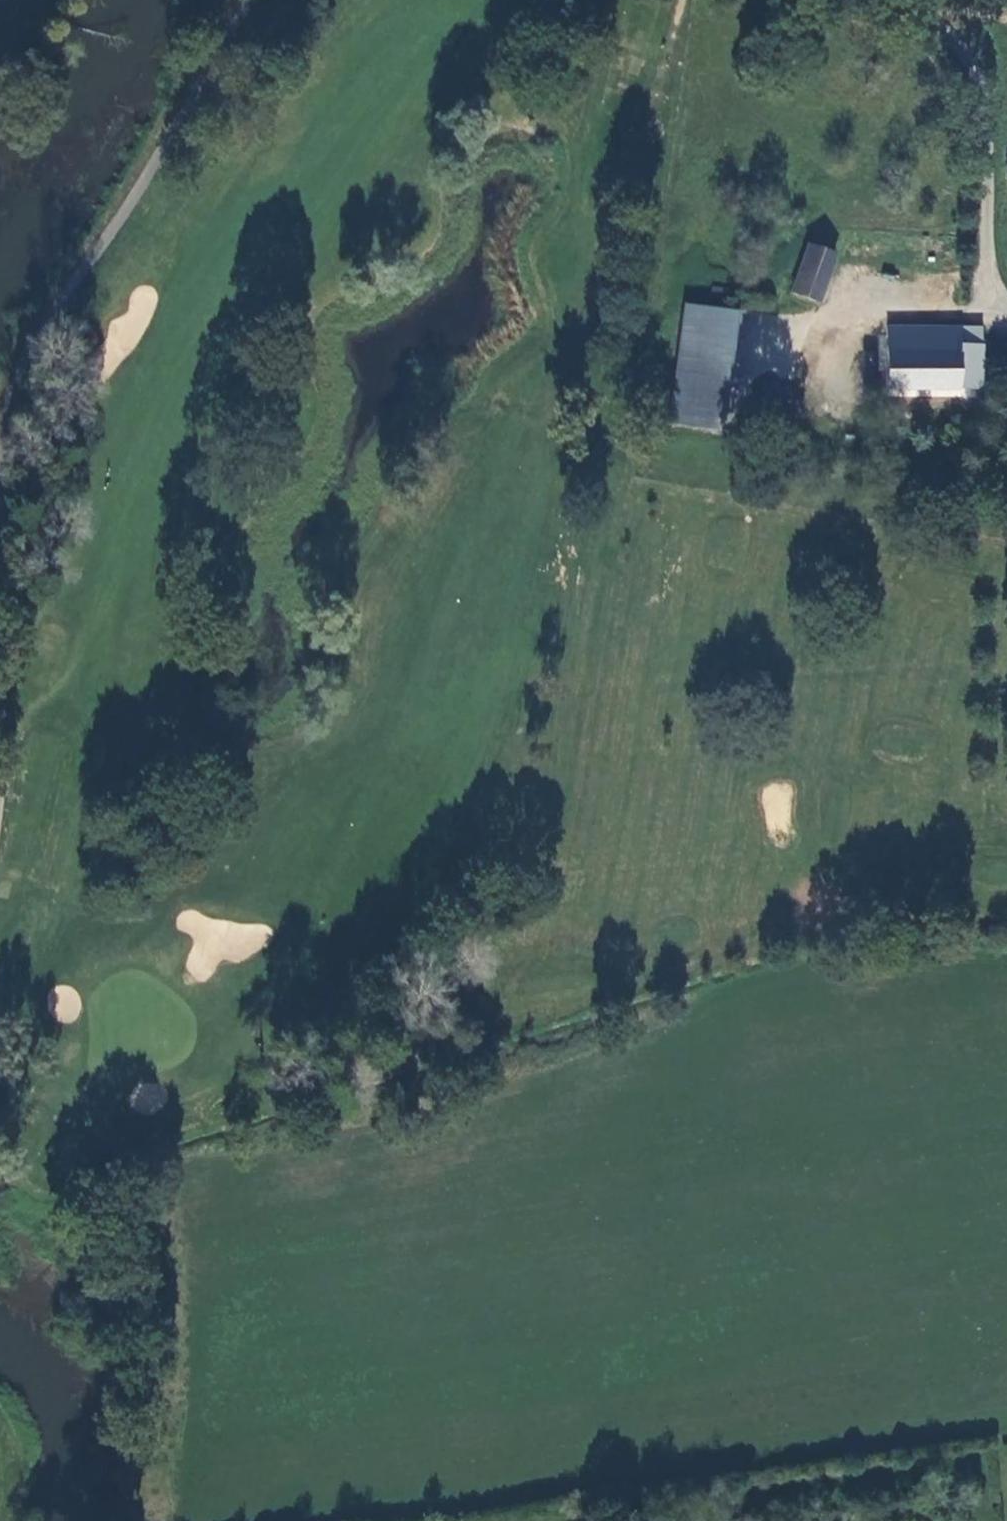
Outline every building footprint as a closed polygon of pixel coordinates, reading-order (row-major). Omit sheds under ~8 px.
[(821,307),(838,256),(814,247),(795,298),(821,307)] [(763,323),(717,308),(694,380),(741,395),(763,323)] [(884,391),(978,397),(980,345),(981,334),(889,328),(884,391)]
